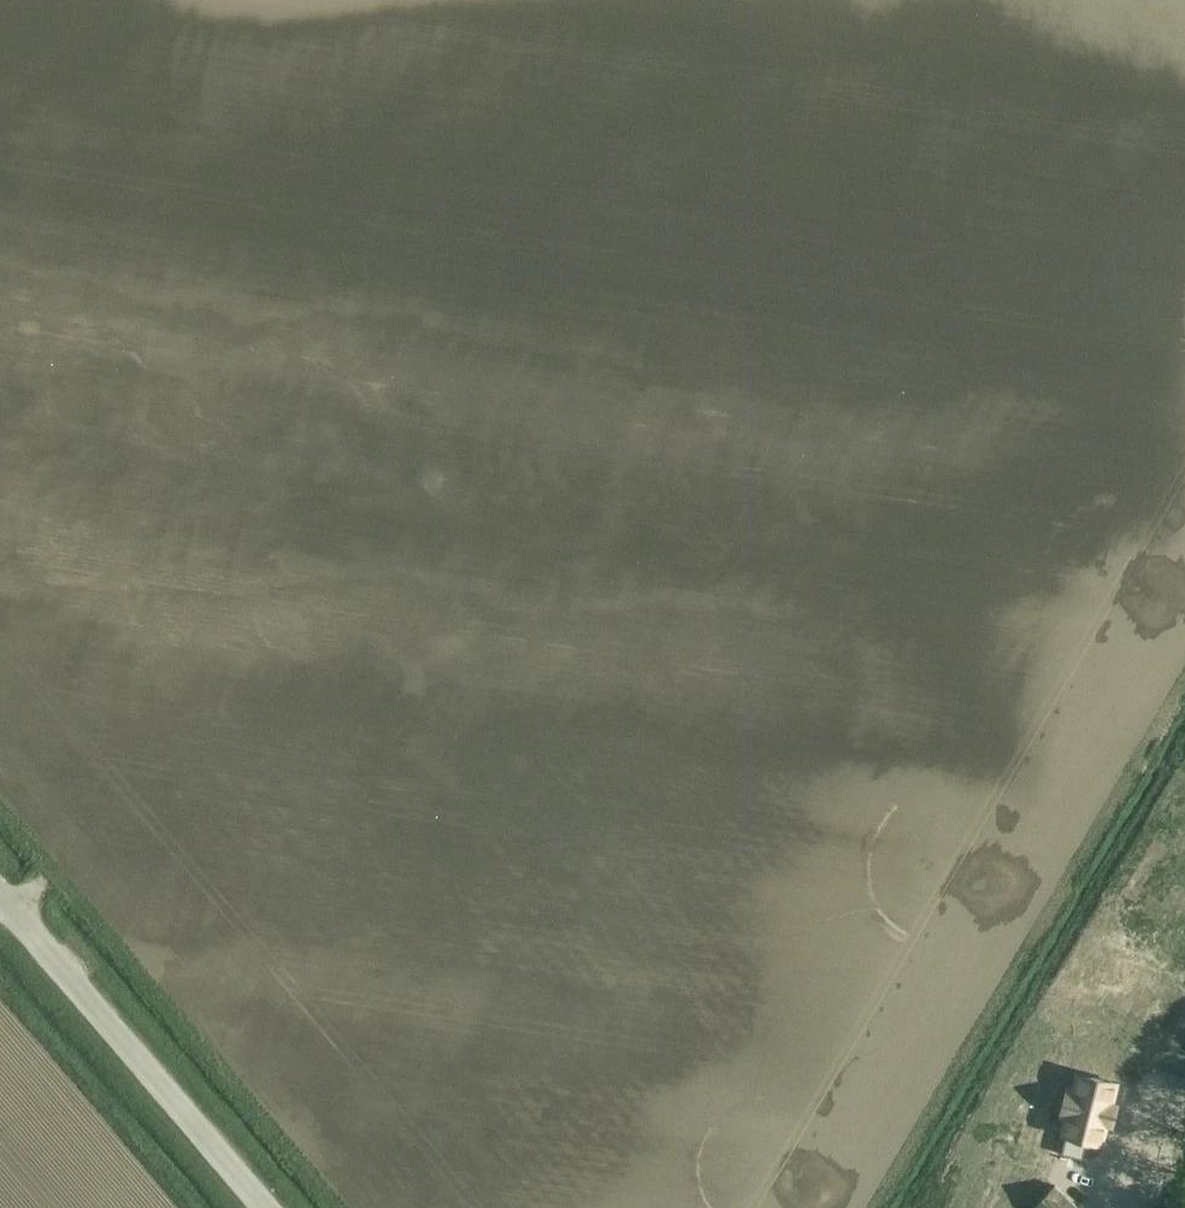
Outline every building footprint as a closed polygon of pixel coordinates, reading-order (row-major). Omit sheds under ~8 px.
[(1070,1089),(1064,1115),(1071,1116),(1067,1135),(1070,1135),(1065,1154),(1088,1159),(1092,1140),(1105,1143),(1110,1121),(1116,1123),(1117,1120),(1113,1119),(1116,1106),(1120,1106),(1120,1104),(1114,1103),(1119,1081),(1082,1072),(1077,1091),(1070,1089)] [(1055,1185),(1032,1207),(1079,1207),(1055,1185)]
